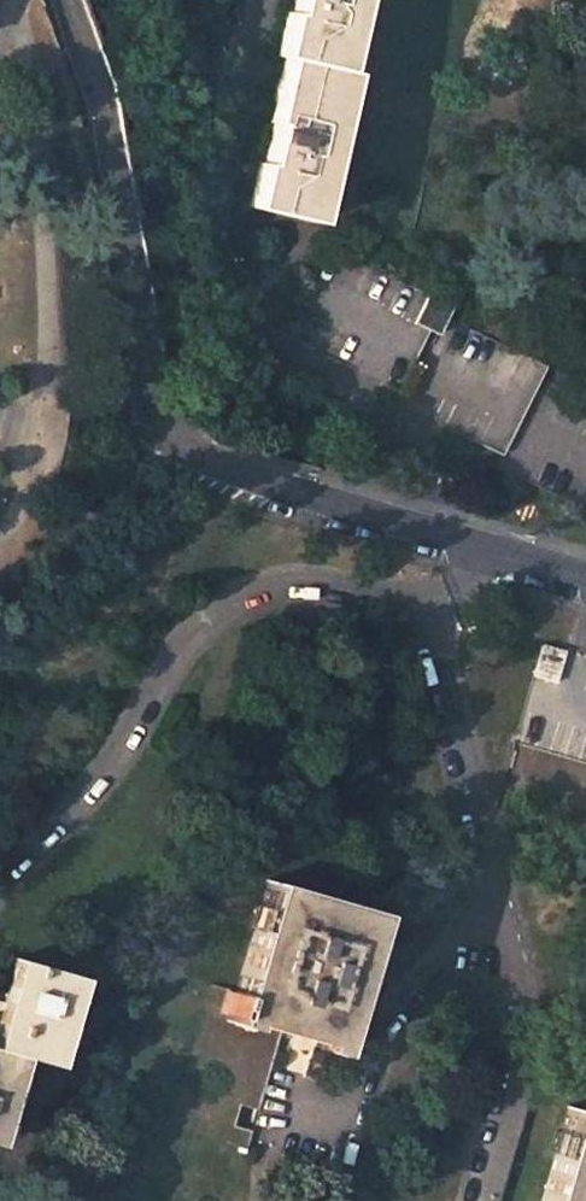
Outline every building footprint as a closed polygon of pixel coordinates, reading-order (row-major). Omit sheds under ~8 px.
[(256,153),(247,198),(313,211),(346,61),(337,59),(349,0),(285,0),(284,1),(277,0),(269,44),(279,46),(265,111),(273,112),(268,135),(264,154),(256,153)] [(411,304),(428,312),(436,316),(443,302),(448,293),(424,280),(411,304)] [(539,367),(545,357),(443,302),(436,316),(418,348),(410,344),(395,372),(403,376),(395,390),(495,445),(490,456),(585,509),(585,392),(539,367)] [(544,645),(514,743),(495,807),(585,834),(585,657),(544,645)] [(233,993),(211,987),(169,1125),(246,1149),(252,1129),(233,1123),(239,1104),(257,1110),(281,1031),(330,1046),(371,911),(267,881),(233,993)] [(18,1055),(53,1064),(77,975),(12,958),(0,1004),(0,1122),(18,1055)] [(568,1107),(540,1200),(585,1200),(585,1112),(568,1107)]
